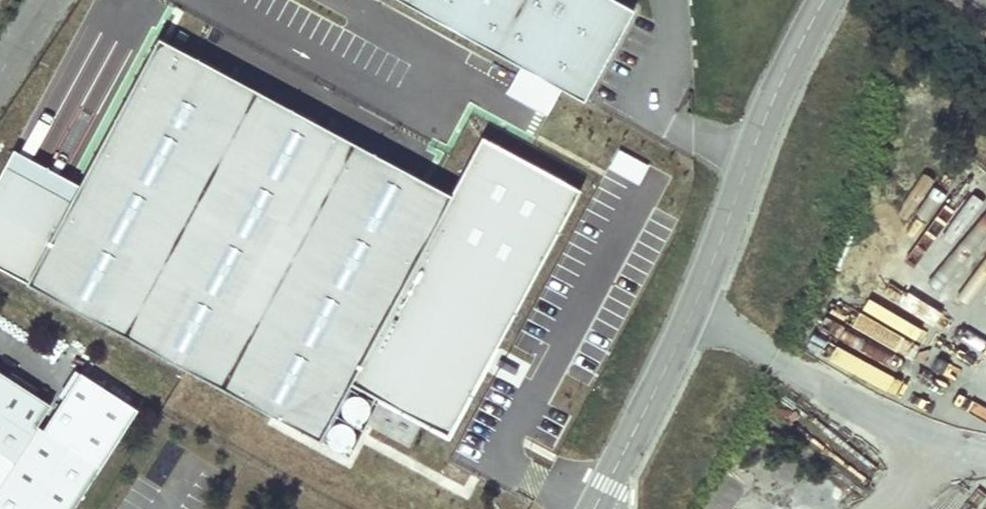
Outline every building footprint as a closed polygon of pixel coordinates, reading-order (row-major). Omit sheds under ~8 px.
[(407,3),(496,52),(524,0),(409,0),(407,3)] [(496,52),(583,100),(633,9),(618,0),(524,0),(496,52)] [(532,364),(519,358),(556,289),(532,276),(543,256),(555,234),(579,189),(481,136),(451,194),(413,174),(389,160),(316,122),(291,109),(220,71),(196,58),(158,37),(75,193),(8,157),(0,171),(0,267),(319,437),(349,381),(449,434),(472,390),(485,365),(502,374),(521,384),(532,364)] [(230,53),(205,40),(196,58),(220,71),(230,53)] [(326,104),(301,91),(291,109),(316,122),(326,104)] [(423,156),(398,143),(389,160),(413,174),(423,156)] [(572,243),(555,234),(543,256),(560,266),(572,243)] [(502,374),(485,365),(472,390),(489,399),(502,374)] [(100,467),(37,426),(50,405),(0,373),(0,508),(73,508),(100,467)]
